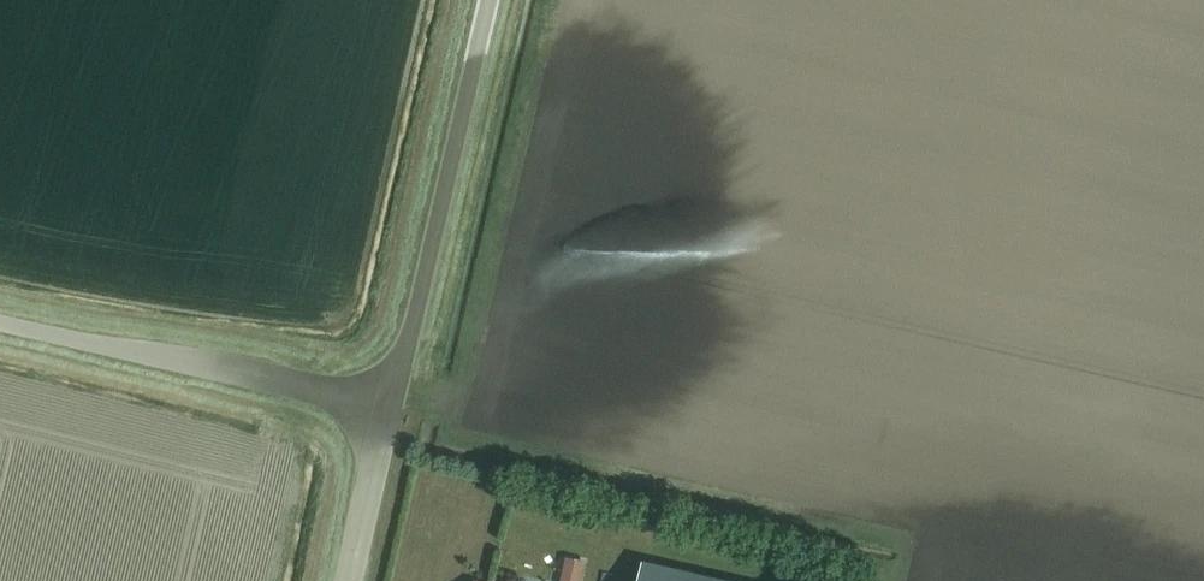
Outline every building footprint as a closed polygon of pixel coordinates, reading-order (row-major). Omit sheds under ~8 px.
[(547,577),(570,578),(571,548),(548,547),(547,577)] [(638,580),(730,580),(643,561),(638,580)]
